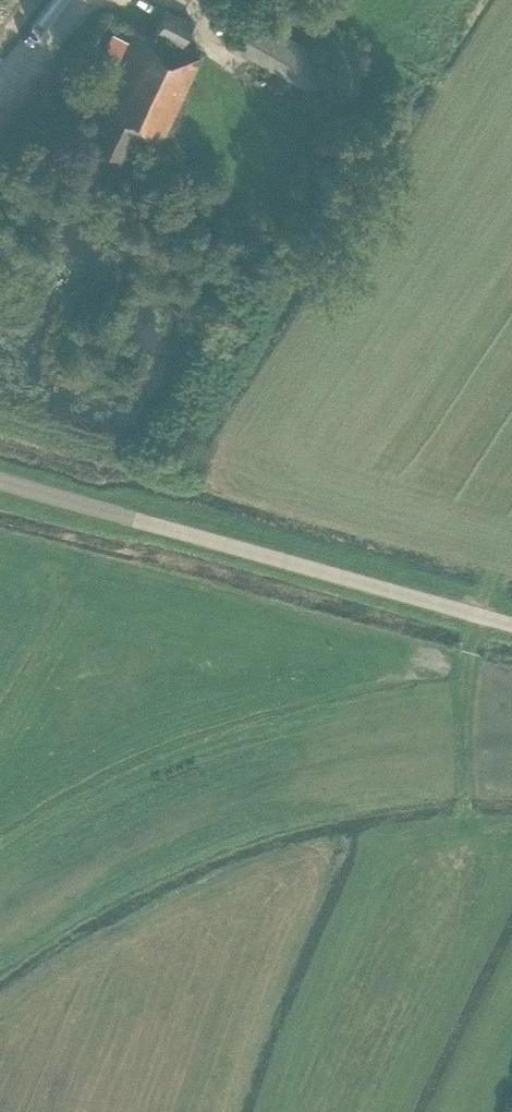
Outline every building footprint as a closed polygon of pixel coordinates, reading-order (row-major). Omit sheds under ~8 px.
[(190,22),(164,10),(151,37),(134,29),(129,40),(111,32),(98,60),(116,68),(107,87),(103,85),(104,84),(92,78),(85,91),(101,100),(92,119),(95,120),(86,141),(123,158),(133,138),(156,149),(199,56),(179,46),(190,22)] [(312,89),(329,58),(248,14),(231,46),(312,89)]
